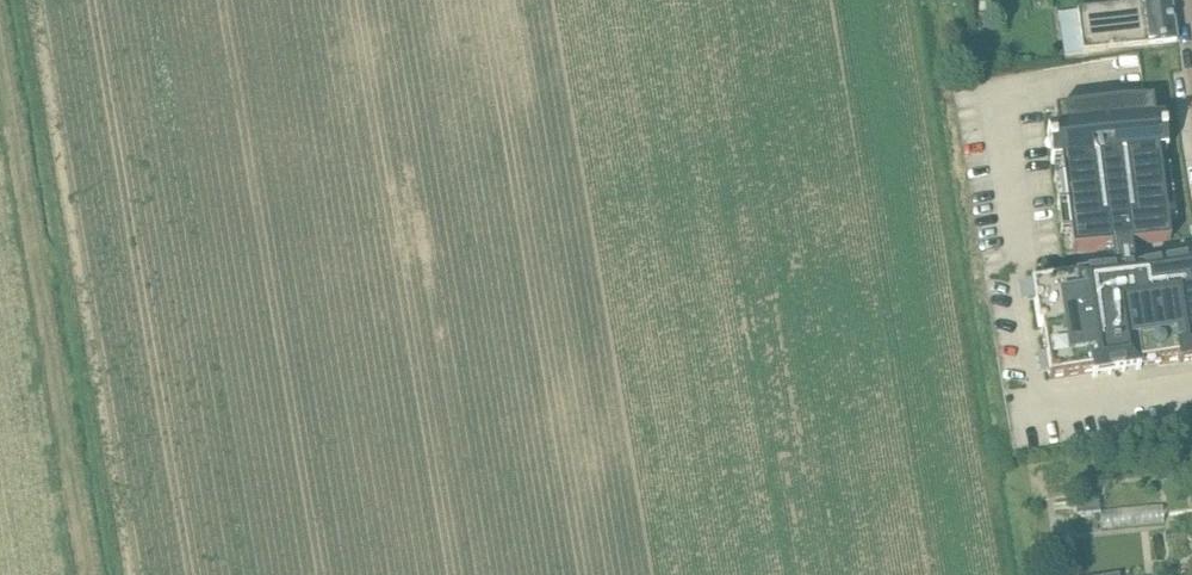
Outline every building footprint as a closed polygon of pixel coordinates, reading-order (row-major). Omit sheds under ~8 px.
[(1171,0),(1167,0),(1078,13),(1084,56),(1177,42),(1171,0)] [(1033,289),(1039,328),(1043,328),(1051,378),(1181,357),(1182,361),(1191,359),(1191,264),(1136,272),(1135,264),(1133,245),(1170,240),(1152,103),(1056,116),(1058,134),(1063,134),(1066,159),(1062,159),(1065,180),(1069,179),(1076,232),(1071,232),(1074,252),(1111,248),(1115,276),(1033,289)] [(1100,502),(1075,504),(1076,515),(1081,515),(1081,519),(1101,518),(1100,502)]
